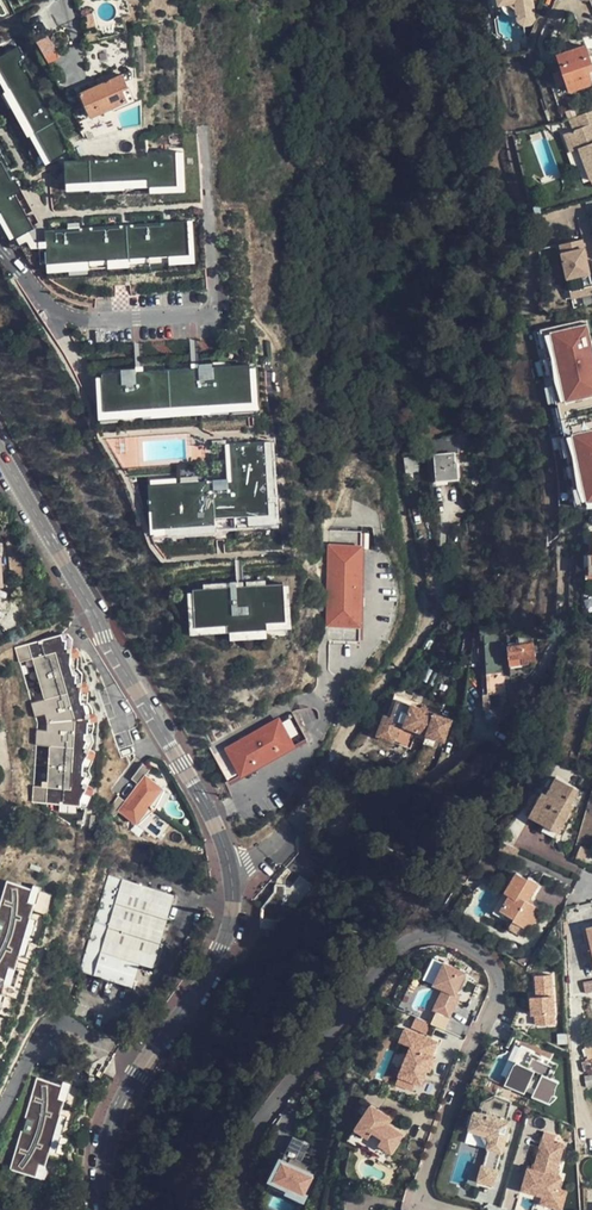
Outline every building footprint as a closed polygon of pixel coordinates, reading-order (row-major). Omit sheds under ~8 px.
[(502,4),(513,2),(519,7),(522,20),(528,24),(535,23),(538,17),(535,0),(501,0),(502,4)] [(38,40),(50,62),(63,55),(50,33),(38,40)] [(84,38),(88,57),(112,52),(108,33),(84,38)] [(586,45),(558,55),(570,92),(591,85),(591,62),(586,45)] [(16,47),(0,56),(0,85),(45,166),(73,150),(16,47)] [(132,99),(130,94),(122,75),(80,94),(91,118),(132,99)] [(570,121),(571,124),(577,122),(580,130),(574,132),(565,135),(571,152),(579,150),(589,178),(590,178),(591,184),(591,112),(570,121)] [(577,122),(571,124),(574,132),(580,130),(577,122)] [(180,155),(62,159),(64,194),(181,190),(180,155)] [(192,219),(44,230),(48,275),(195,264),(192,219)] [(561,241),(571,288),(591,284),(591,278),(588,258),(583,259),(581,248),(586,247),(584,237),(561,241)] [(571,288),(572,295),(591,291),(591,284),(571,288)] [(591,396),(591,334),(589,320),(540,330),(543,344),(548,343),(560,402),(591,396)] [(257,367),(97,377),(100,421),(260,411),(257,367)] [(457,448),(455,431),(446,432),(448,449),(457,448)] [(556,447),(565,446),(562,431),(554,432),(556,447)] [(227,482),(150,487),(153,535),(279,526),(273,440),(224,443),(227,482)] [(438,480),(457,478),(457,472),(456,462),(454,462),(454,454),(436,455),(438,480)] [(406,472),(419,472),(419,456),(406,456),(406,472)] [(364,626),(365,529),(329,529),(329,626),(364,626)] [(268,629),(292,628),(290,582),(194,587),(196,634),(268,631),(268,629)] [(453,630),(455,619),(442,617),(440,628),(453,630)] [(505,701),(501,629),(480,624),(480,634),(484,634),(485,640),(490,708),(501,707),(505,701)] [(79,803),(85,803),(90,792),(91,788),(90,786),(89,783),(86,782),(90,774),(87,767),(93,754),(93,751),(92,749),(91,748),(89,746),(92,738),(90,731),(93,723),(93,716),(96,716),(96,714),(94,711),(91,709),(91,702),(88,697),(86,697),(87,686),(86,682),(85,680),(84,679),(80,677),(80,670),(75,665),(76,652),(74,648),(73,646),(69,645),(70,636),(65,631),(62,631),(59,632),(60,637),(63,637),(63,645),(64,645),(64,653),(67,653),(66,661),(70,672),(73,672),(72,677),(74,677),(74,685),(77,685),(76,693),(77,698),(80,697),(83,710),(82,710),(83,714),(83,717),(85,717),(84,730),(82,730),(82,735),(85,736),(82,743),(84,744),(81,751),(84,752),(81,760),(80,771),(83,772),(80,780),(82,780),(79,788),(82,789),(79,796),(79,803)] [(30,656),(42,696),(29,700),(33,715),(43,712),(46,720),(83,714),(82,710),(83,710),(80,697),(77,698),(76,693),(77,685),(74,685),(74,677),(72,677),(73,672),(70,672),(66,661),(67,653),(64,653),(64,645),(63,645),(63,637),(60,637),(59,632),(13,645),(17,660),(30,656)] [(511,670),(523,669),(523,663),(535,662),(533,644),(509,646),(511,670)] [(30,656),(17,660),(29,700),(42,696),(30,656)] [(390,691),(382,712),(389,715),(397,694),(390,691)] [(389,715),(382,712),(373,733),(407,746),(411,737),(421,741),(424,732),(437,738),(441,739),(447,725),(443,723),(446,716),(410,702),(411,700),(397,694),(389,715)] [(33,715),(35,727),(45,728),(46,720),(43,712),(33,715)] [(305,737),(290,712),(213,756),(228,782),(305,737)] [(48,743),(45,785),(32,784),(31,800),(79,803),(79,796),(82,789),(79,788),(82,780),(80,780),(83,772),(80,771),(81,760),(84,752),(81,751),(84,744),(82,743),(85,736),(82,735),(82,730),(84,730),(85,717),(83,717),(83,714),(46,720),(45,728),(35,727),(34,742),(48,743)] [(437,738),(424,732),(421,741),(433,746),(437,738)] [(229,785),(307,741),(305,737),(228,782),(229,785)] [(48,743),(34,742),(32,784),(45,785),(48,743)] [(144,773),(149,767),(142,761),(130,777),(137,782),(131,791),(149,804),(162,786),(144,773)] [(570,804),(574,796),(578,790),(556,777),(546,793),(542,791),(529,816),(558,832),(573,805),(570,804)] [(164,787),(162,786),(149,804),(154,807),(164,787)] [(136,822),(149,804),(131,791),(125,799),(117,794),(106,809),(113,815),(118,809),(136,822)] [(138,823),(154,807),(149,804),(136,822),(138,823)] [(512,921),(528,930),(541,909),(528,901),(538,883),(527,877),(526,878),(516,872),(493,912),(511,923),(512,921)] [(96,949),(117,877),(105,873),(76,969),(128,985),(135,961),(96,949)] [(300,874),(284,899),(297,908),(314,883),(300,874)] [(169,893),(117,877),(96,949),(135,961),(148,964),(169,893)] [(3,977),(11,979),(36,892),(5,882),(0,900),(0,986),(3,977)] [(525,935),(528,930),(512,921),(511,923),(509,926),(525,935)] [(457,993),(467,971),(446,961),(435,984),(445,988),(432,1015),(435,1016),(433,1021),(446,1027),(461,995),(457,993)] [(556,1022),(554,974),(537,974),(538,995),(532,996),(533,1013),(536,1013),(537,1023),(556,1022)] [(427,1034),(431,1023),(418,1018),(413,1029),(407,1026),(402,1040),(413,1044),(397,1083),(415,1090),(418,1082),(423,1084),(441,1040),(427,1034)] [(554,1076),(560,1059),(517,1045),(505,1085),(553,1101),(560,1078),(554,1076)] [(34,1078),(9,1169),(42,1178),(68,1088),(34,1078)] [(389,1122),(393,1116),(372,1102),(355,1127),(369,1136),(374,1129),(385,1137),(380,1143),(393,1151),(406,1133),(389,1122)] [(512,1118),(475,1109),(470,1129),(489,1134),(491,1137),(480,1180),(495,1184),(512,1118)] [(540,1128),(526,1191),(542,1195),(540,1204),(564,1209),(569,1188),(559,1186),(569,1143),(556,1140),(558,1132),(540,1128)] [(271,1203),(288,1209),(300,1209),(317,1170),(280,1155),(269,1181),(278,1185),(271,1203)]
